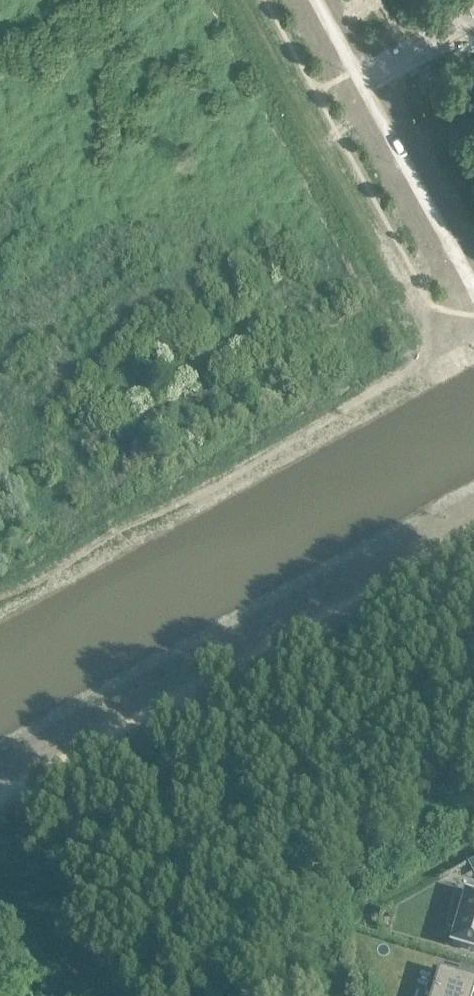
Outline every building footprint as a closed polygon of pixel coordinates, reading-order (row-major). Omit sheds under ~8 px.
[(449,926),(457,929),(453,944),(473,950),(473,896),(467,894),(463,910),(454,908),(449,926)] [(433,995),(473,995),(473,969),(461,966),(458,976),(440,971),(433,995)]
